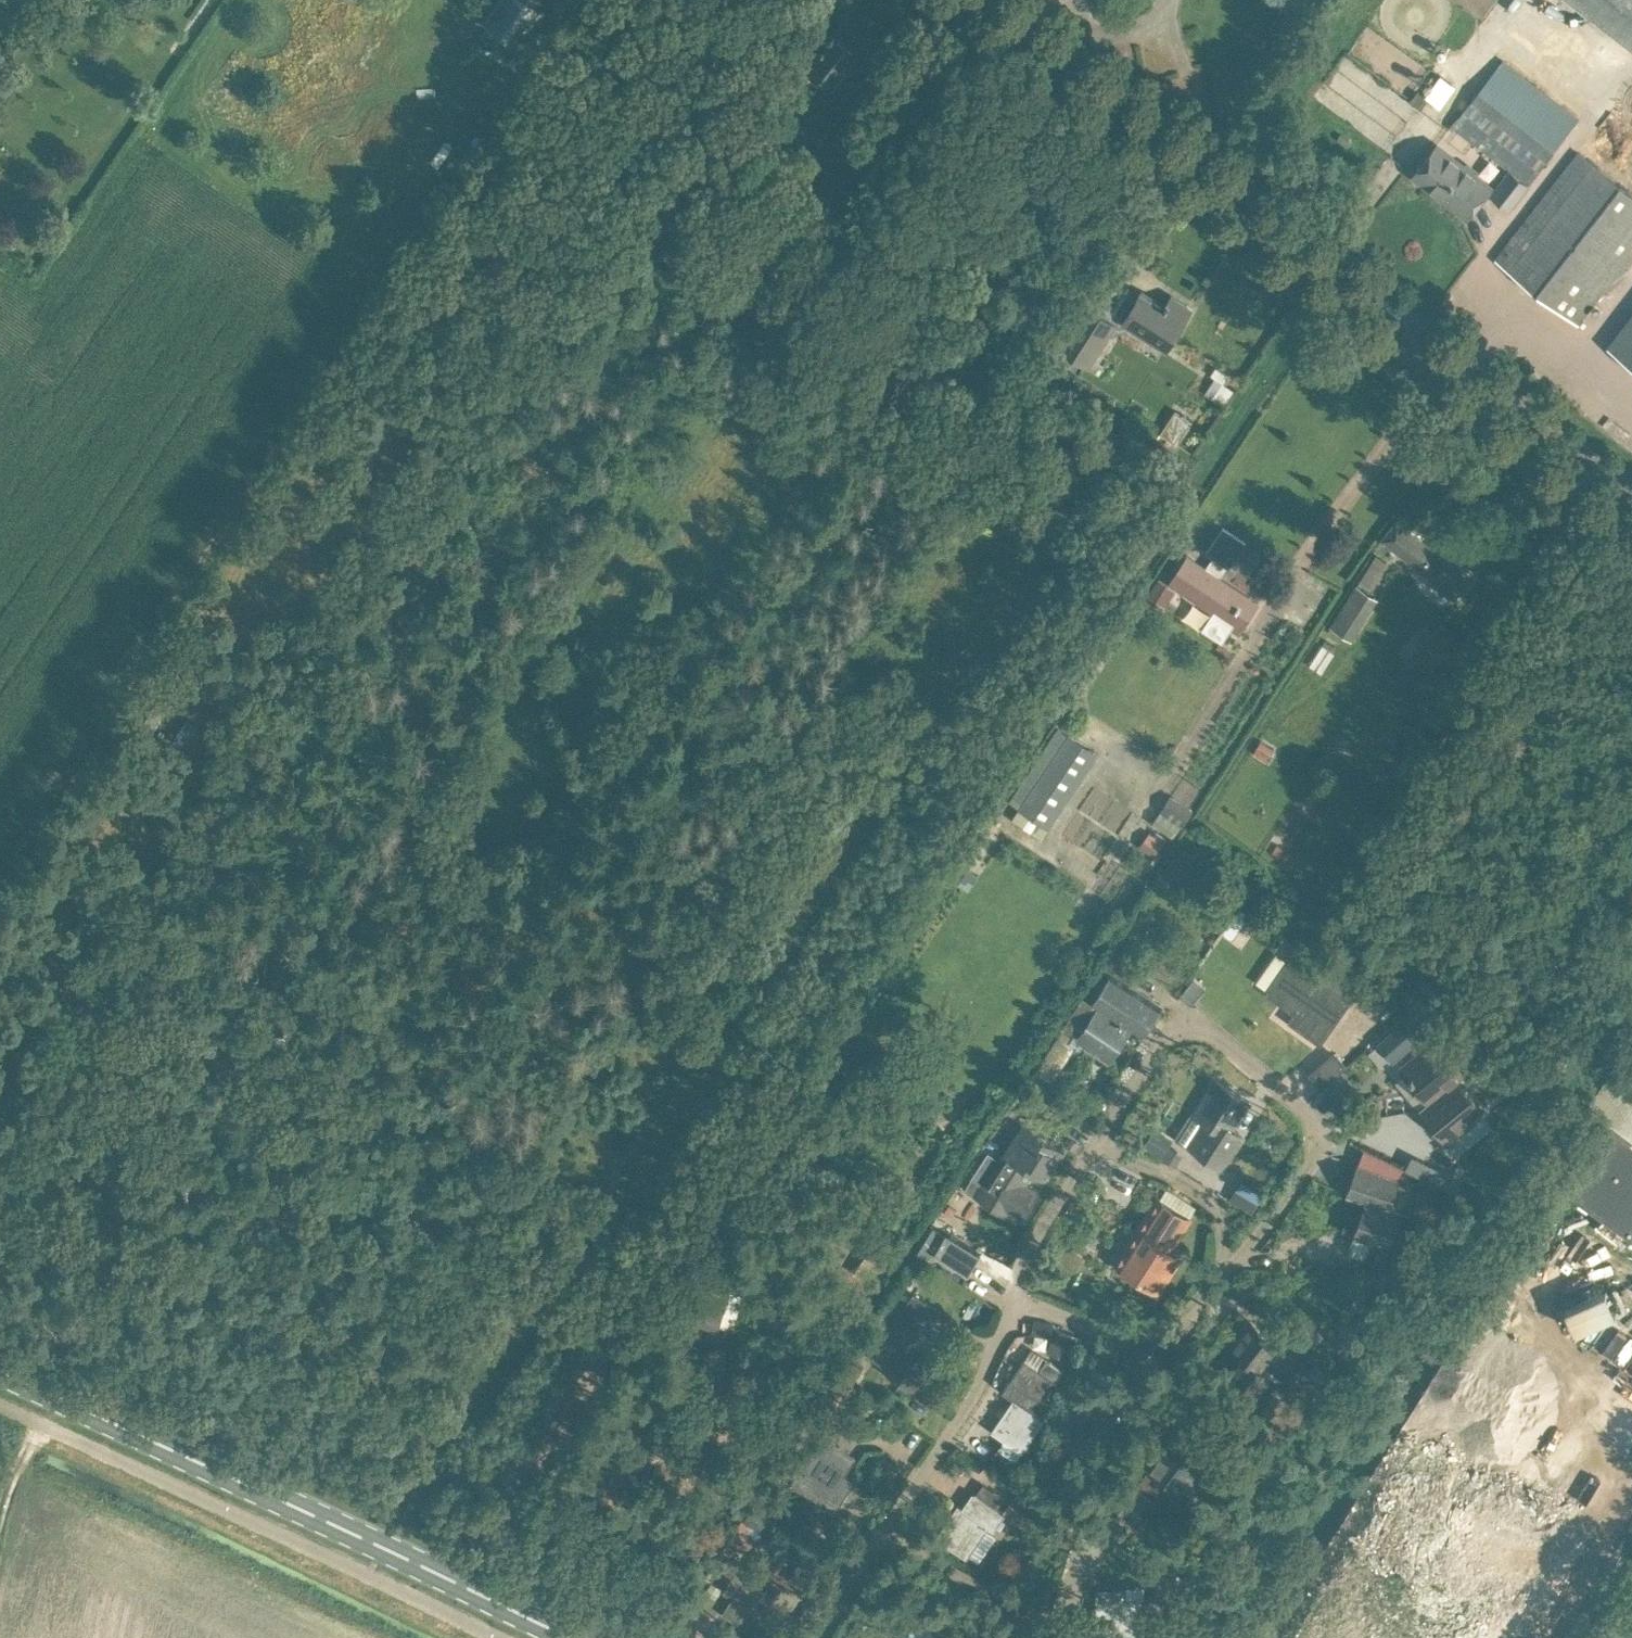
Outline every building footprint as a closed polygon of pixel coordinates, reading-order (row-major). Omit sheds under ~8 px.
[(551,0),(500,0),(486,23),(522,45),(545,8),(551,0)] [(490,26),(487,32),(518,52),(522,46),(490,26)] [(1542,167),(1580,119),(1504,58),(1450,127),(1452,128),(1453,126),(1510,170),(1491,194),(1510,208),(1542,167)] [(1418,92),(1410,102),(1420,110),(1428,100),(1418,92)] [(1341,134),(1336,140),(1345,146),(1350,140),(1341,134)] [(1492,186),(1437,143),(1413,174),(1468,217),(1492,186)] [(1631,252),(1631,192),(1578,151),(1509,241),(1496,258),(1578,323),(1591,306),(1631,252)] [(1123,319),(1148,335),(1167,347),(1192,307),(1172,294),(1168,302),(1167,301),(1164,305),(1142,290),(1123,319)] [(1116,323),(1085,303),(1058,345),(1089,365),(1116,323)] [(1612,349),(1631,365),(1631,324),(1612,349)] [(1212,383),(1207,391),(1215,396),(1221,388),(1212,383)] [(1422,503),(1414,513),(1423,520),(1431,510),(1422,503)] [(1454,564),(1397,519),(1382,538),(1439,583),(1436,586),(1453,599),(1474,573),(1457,560),(1454,564)] [(1259,604),(1220,578),(1228,567),(1229,567),(1246,541),(1223,526),(1206,552),(1213,557),(1206,569),(1187,556),(1169,582),(1213,611),(1202,627),(1222,641),(1231,628),(1239,634),(1259,604)] [(1152,595),(1163,599),(1169,581),(1158,578),(1152,595)] [(1339,611),(1329,624),(1348,638),(1377,598),(1356,583),(1337,609),(1339,611)] [(1432,659),(1456,632),(1442,619),(1418,647),(1432,659)] [(1098,752),(1069,732),(1024,800),(1054,819),(1098,752)] [(1263,739),(1255,752),(1267,760),(1275,747),(1263,739)] [(1162,811),(1154,822),(1175,836),(1182,825),(1184,826),(1195,810),(1173,795),(1162,811)] [(1151,830),(1141,845),(1156,856),(1159,850),(1166,841),(1151,830)] [(1277,841),(1271,851),(1285,859),(1291,850),(1277,841)] [(967,866),(957,881),(967,887),(977,873),(967,866)] [(1458,879),(1453,894),(1465,897),(1469,883),(1458,879)] [(1196,896),(1194,899),(1210,908),(1217,897),(1201,888),(1196,896)] [(1106,898),(1096,910),(1109,920),(1118,908),(1106,898)] [(1236,939),(1254,915),(1244,907),(1226,932),(1236,939)] [(1112,973),(1094,1003),(1131,1027),(1129,1030),(1137,1035),(1140,1031),(1142,1033),(1161,1003),(1131,983),(1141,967),(1113,950),(1102,967),(1112,973)] [(1349,1000),(1291,959),(1268,992),(1297,1011),(1291,1020),(1320,1041),(1349,1000)] [(1131,1027),(1094,1003),(1087,998),(1066,1032),(1109,1060),(1129,1030),(1131,1027)] [(1405,1019),(1378,1042),(1394,1061),(1421,1038),(1405,1019)] [(1061,1031),(1036,1069),(1053,1080),(1078,1042),(1061,1031)] [(1464,1073),(1437,1040),(1404,1067),(1410,1075),(1413,1079),(1430,1100),(1455,1079),(1464,1073)] [(1335,1052),(1312,1073),(1322,1085),(1345,1064),(1335,1052)] [(1485,1069),(1479,1079),(1490,1085),(1496,1074),(1485,1069)] [(1338,1071),(1324,1083),(1332,1093),(1347,1080),(1338,1071)] [(1482,1112),(1455,1079),(1430,1100),(1422,1107),(1449,1139),(1482,1112)] [(1250,1101),(1217,1080),(1195,1113),(1206,1120),(1191,1145),(1223,1166),(1243,1135),(1232,1128),(1250,1101)] [(1607,1116),(1561,1180),(1631,1231),(1631,1134),(1607,1116)] [(1023,1123),(1004,1151),(1046,1179),(1065,1150),(1023,1123)] [(1155,1129),(1145,1147),(1157,1155),(1168,1137),(1155,1129)] [(1072,1137),(1068,1144),(1075,1149),(1080,1142),(1072,1137)] [(1169,1145),(1161,1157),(1175,1165),(1182,1153),(1169,1145)] [(1365,1149),(1348,1195),(1391,1207),(1403,1168),(1365,1149)] [(1046,1179),(1004,1151),(999,1159),(988,1152),(971,1178),(993,1193),(988,1202),(1008,1214),(1010,1212),(1020,1219),(1040,1189),(1039,1188),(1045,1178),(1046,1179)] [(1241,1177),(1235,1186),(1256,1201),(1262,1192),(1241,1177)] [(1191,1217),(1159,1196),(1116,1262),(1159,1290),(1182,1255),(1171,1248),(1191,1217)] [(1422,1197),(1415,1214),(1430,1219),(1436,1203),(1422,1197)] [(1395,1230),(1400,1214),(1354,1199),(1345,1225),(1356,1228),(1354,1233),(1373,1240),(1367,1257),(1393,1266),(1405,1233),(1395,1230)] [(949,1206),(945,1214),(952,1218),(957,1211),(949,1206)] [(880,1231),(848,1280),(871,1295),(903,1247),(880,1231)] [(944,1231),(933,1250),(970,1271),(981,1252),(944,1231)] [(710,1260),(691,1321),(714,1329),(729,1282),(746,1287),(750,1272),(710,1260)] [(1346,1266),(1339,1292),(1357,1297),(1355,1305),(1367,1308),(1373,1281),(1362,1279),(1364,1270),(1346,1266)] [(1055,1267),(1039,1274),(1044,1284),(1059,1276),(1055,1267)] [(732,1287),(728,1312),(740,1314),(744,1289),(732,1287)] [(1608,1289),(1564,1302),(1571,1327),(1615,1315),(1608,1289)] [(903,1381),(914,1388),(934,1358),(925,1352),(940,1329),(904,1306),(889,1330),(903,1339),(885,1368),(904,1381),(903,1381)] [(1282,1343),(1251,1320),(1231,1346),(1241,1354),(1242,1354),(1262,1370),(1263,1369),(1282,1343)] [(1339,1325),(1332,1339),(1345,1346),(1352,1333),(1339,1325)] [(1058,1327),(1050,1348),(1070,1356),(1079,1336),(1058,1327)] [(1273,1377),(1263,1369),(1262,1370),(1242,1354),(1241,1354),(1222,1380),(1253,1404),(1273,1377)] [(1040,1368),(1025,1358),(1003,1391),(1013,1398),(1014,1397),(1045,1419),(1050,1422),(1056,1405),(1044,1397),(1056,1379),(1054,1378),(1061,1369),(1046,1359),(1040,1368)] [(1298,1366),(1285,1383),(1304,1398),(1317,1380),(1298,1366)] [(1031,1439),(1045,1419),(1014,1397),(1013,1398),(992,1430),(1032,1457),(1040,1445),(1031,1439)] [(1153,1466),(1142,1481),(1173,1503),(1201,1466),(1237,1493),(1252,1472),(1226,1454),(1220,1462),(1208,1454),(1214,1445),(1180,1420),(1149,1463),(1153,1466)] [(822,1435),(809,1455),(791,1483),(835,1512),(854,1482),(844,1475),(856,1457),(822,1435)] [(1059,1437),(1050,1452),(1083,1473),(1092,1458),(1059,1437)] [(963,1506),(958,1503),(936,1536),(968,1557),(989,1526),(994,1529),(1005,1513),(973,1491),(963,1506)] [(1028,1495),(1019,1510),(1031,1518),(1041,1504),(1028,1495)] [(758,1500),(746,1519),(768,1532),(776,1520),(780,1514),(758,1500)] [(1156,1523),(1126,1502),(1116,1516),(1147,1537),(1156,1523)] [(747,1528),(734,1534),(740,1548),(754,1542),(747,1528)] [(748,1584),(757,1571),(730,1553),(720,1567),(733,1576),(729,1582),(739,1590),(724,1612),(742,1624),(737,1630),(748,1637),(759,1637),(768,1624),(762,1620),(774,1602),(748,1584)] [(1099,1575),(1100,1600),(1099,1600),(1100,1637),(1145,1637),(1143,1598),(1118,1599),(1118,1591),(1114,1591),(1114,1581),(1108,1581),(1107,1574),(1099,1575)] [(887,1582),(877,1596),(888,1603),(898,1589),(887,1582)] [(950,1633),(932,1623),(924,1637),(948,1637),(950,1633)]
